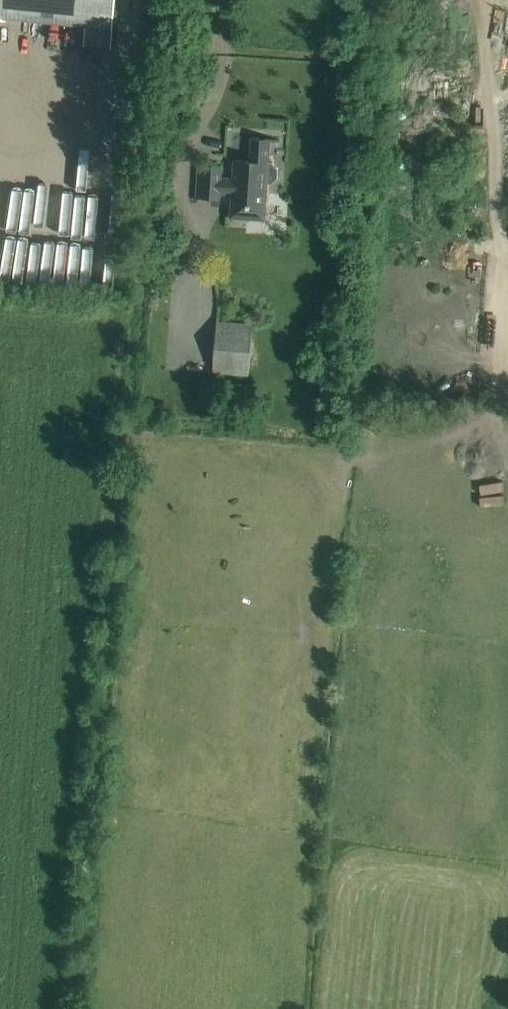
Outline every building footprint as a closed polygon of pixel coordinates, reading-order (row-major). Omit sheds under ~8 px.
[(6,19),(6,18),(86,25),(83,46),(111,49),(116,0),(0,0),(0,18),(6,19)] [(232,193),(231,209),(266,211),(267,185),(271,185),(278,179),(278,170),(273,163),(269,163),(270,142),(279,142),(280,140),(251,139),(250,162),(234,161),(232,182),(221,181),(222,167),(193,165),(193,167),(197,167),(195,197),(191,197),(191,199),(220,200),(220,192),(232,193)] [(213,373),(249,375),(252,330),(217,327),(213,373)]
